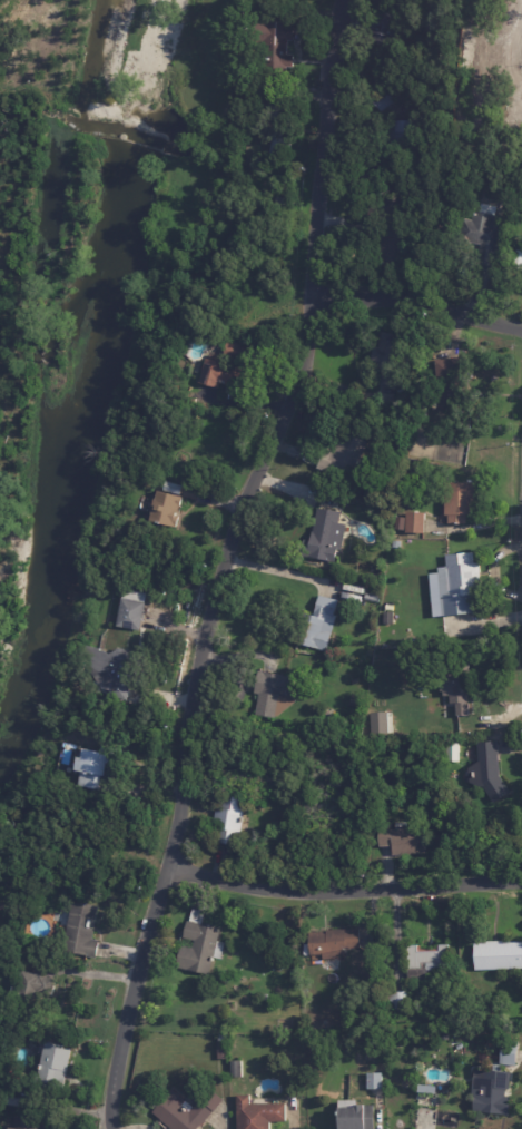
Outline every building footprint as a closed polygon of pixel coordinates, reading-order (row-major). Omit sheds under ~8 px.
[(272,21),(286,22),(286,23),(297,24),(296,40),(290,40),(290,55),(296,55),(296,68),(288,67),(287,80),(265,79),(265,66),(263,66),(264,42),(266,42),(266,39),(260,38),(262,20),(269,20),(269,21),(272,21)] [(382,111),(368,96),(380,87),(382,89),(384,87),(388,92),(393,90),(395,94),(392,97),(395,100),(382,111)] [(391,149),(391,121),(414,121),(414,120),(417,120),(416,144),(420,144),(420,151),(402,151),(402,153),(391,153),(391,149)] [(489,214),(499,216),(498,222),(501,222),(501,223),(504,223),(500,247),(503,248),(501,257),(498,257),(495,272),(479,268),(483,245),(462,240),(466,218),(476,220),(477,212),(489,214)] [(252,379),(249,389),(229,384),(229,385),(224,384),(223,390),(203,384),(208,359),(216,361),(217,355),(226,357),(230,342),(250,346),(245,367),(254,370),(252,379)] [(437,361),(461,357),(466,404),(443,406),(437,361)] [(349,475),(343,473),(341,479),(319,470),(328,448),(336,451),(344,432),(368,442),(361,460),(368,463),(361,480),(349,475)] [(480,516),(470,516),(470,524),(452,524),(452,516),(449,516),(449,483),(479,482),(480,516)] [(200,491),(203,492),(201,501),(187,498),(184,511),(183,510),(180,518),(183,519),(179,530),(162,527),(164,524),(152,522),(155,511),(147,509),(149,501),(158,503),(161,492),(185,498),(187,488),(200,491)] [(321,509),(341,512),(338,523),(345,524),(341,551),(337,550),(335,563),(322,561),(321,566),(312,563),(312,559),(302,557),(305,540),(312,541),(317,509),(321,509)] [(425,514),(427,514),(426,536),(408,534),(408,529),(400,529),(400,516),(408,517),(410,513),(425,514)] [(474,612),(463,613),(463,612),(449,615),(445,616),(442,567),(450,567),(449,554),(475,552),(476,562),(481,562),(483,585),(479,586),(479,593),(476,595),(477,598),(480,598),(481,607),(477,607),(479,612),(474,612)] [(147,606),(142,631),(120,627),(125,600),(126,600),(128,590),(149,595),(147,603),(148,603),(147,606)] [(322,595),(341,600),(336,615),(338,615),(333,632),(334,634),(329,651),(294,640),(303,610),(316,613),(322,595)] [(388,641),(381,642),(380,630),(390,629),(391,641),(388,641)] [(130,686),(128,700),(109,697),(110,690),(102,688),(91,671),(93,659),(87,658),(89,646),(102,648),(102,650),(107,651),(111,655),(120,648),(137,651),(130,686)] [(472,695),(473,715),(457,715),(457,703),(449,703),(446,660),(472,659),(474,694),(472,694),(472,695)] [(275,673),(305,678),(304,684),(309,685),(308,691),(304,690),(302,701),(298,701),(277,718),(276,726),(257,723),(263,694),(257,693),(262,670),(275,673)] [(352,694),(366,695),(365,707),(351,705),(352,694)] [(327,709),(335,707),(339,711),(339,718),(333,721),(327,717),(327,709)] [(367,711),(368,733),(386,732),(385,711),(367,711)] [(498,742),(501,776),(512,793),(495,803),(484,786),(482,788),(481,786),(472,783),(471,768),(480,762),(479,743),(498,742)] [(449,743),(460,743),(460,762),(453,760),(453,762),(450,762),(450,760),(447,760),(449,743)] [(120,765),(110,763),(108,776),(102,775),(100,789),(79,786),(82,770),(79,769),(81,757),(87,758),(88,749),(102,752),(104,746),(124,749),(121,765),(120,765)] [(229,843),(215,842),(218,809),(217,809),(218,797),(223,798),(224,795),(248,798),(246,816),(248,816),(248,823),(245,823),(242,845),(229,843)] [(393,851),(392,851),(392,848),(381,848),(381,832),(427,831),(427,848),(425,848),(426,856),(394,857),(394,851),(393,851)] [(101,906),(95,939),(101,940),(98,959),(88,956),(88,955),(65,950),(70,926),(63,924),(66,911),(72,913),(76,901),(101,906)] [(205,911),(207,911),(204,924),(223,929),(220,941),(227,942),(224,959),(217,958),(217,961),(215,961),(213,974),(179,968),(184,945),(195,948),(197,940),(186,937),(189,921),(193,921),(195,909),(205,911)] [(361,934),(361,949),(349,949),(349,954),(341,954),(341,960),(324,960),(324,955),(318,955),(318,958),(312,958),(312,932),(327,932),(327,930),(329,930),(329,931),(333,931),(333,930),(346,930),(346,929),(361,929),(361,934)] [(516,943),(521,943),(521,969),(477,970),(477,943),(491,943),(491,941),(516,941),(516,943)] [(411,982),(411,969),(413,969),(413,945),(422,945),(422,951),(443,951),(443,944),(453,944),(454,970),(430,970),(430,982),(411,982)] [(38,973),(41,974),(41,975),(55,978),(51,994),(36,991),(32,1018),(18,1015),(22,990),(19,990),(22,971),(38,973)] [(405,1007),(391,1008),(390,992),(410,990),(411,1007),(405,1007)] [(8,1051),(0,1050),(0,1038),(9,1039),(8,1051)] [(520,1050),(519,1066),(505,1064),(505,1062),(503,1062),(506,1040),(521,1042),(520,1050)] [(66,1074),(63,1087),(41,1082),(47,1054),(41,1053),(43,1042),(50,1043),(50,1042),(61,1044),(61,1048),(75,1050),(69,1073),(67,1073),(66,1074)] [(232,1061),(244,1061),(244,1078),(232,1077),(232,1061)] [(510,1070),(512,1070),(512,1072),(513,1072),(512,1090),(509,1090),(508,1096),(513,1097),(511,1116),(475,1112),(479,1069),(509,1072),(510,1070)] [(382,1089),(368,1090),(368,1073),(383,1073),(383,1089),(382,1089)] [(206,1125),(202,1128),(175,1128),(156,1112),(175,1090),(196,1108),(213,1088),(221,1096),(227,1100),(217,1112),(216,1111),(205,1123),(206,1125)] [(14,1097),(21,1098),(20,1112),(4,1111),(7,1096),(14,1097)] [(272,1122),(272,1128),(239,1128),(238,1096),(252,1096),(252,1098),(252,1105),(287,1103),(287,1122),(272,1122)] [(367,1119),(367,1128),(342,1128),(342,1109),(338,1109),(338,1100),(356,1100),(356,1102),(356,1106),(372,1106),(372,1119),(367,1119)] [(43,1120),(42,1128),(14,1128),(18,1128),(19,1117),(43,1120)]
